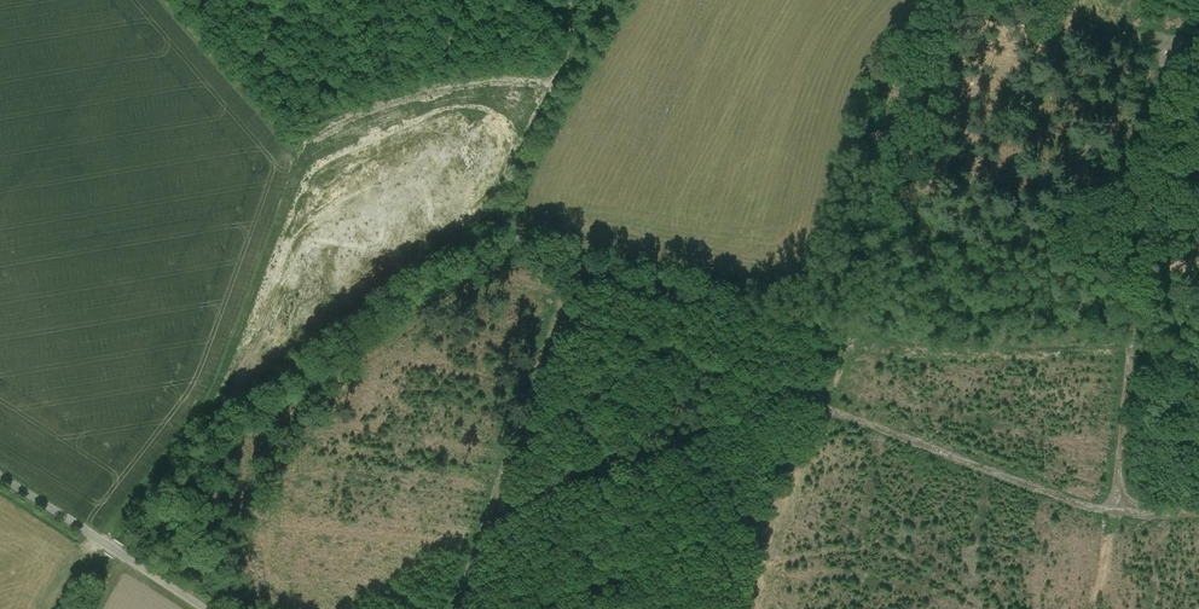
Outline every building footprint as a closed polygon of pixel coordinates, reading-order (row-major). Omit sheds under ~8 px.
[(220,588),(209,579),(200,592),(211,598),(220,588)]
